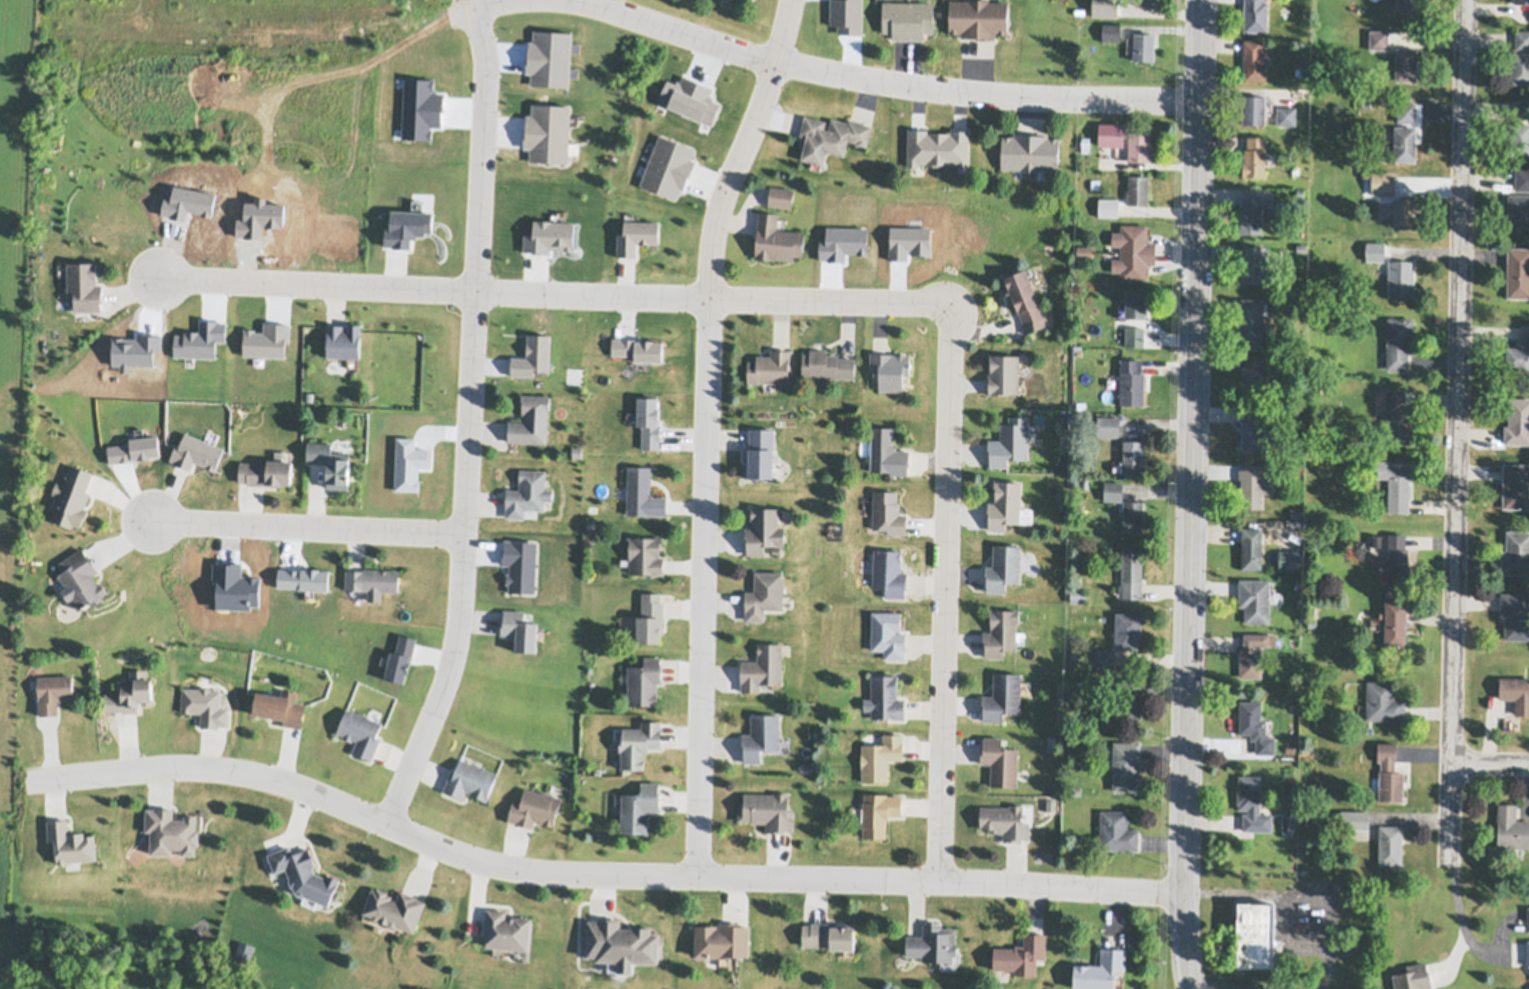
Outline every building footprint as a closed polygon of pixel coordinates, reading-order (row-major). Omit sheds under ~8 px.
[(949,33),(949,0),(968,0),(989,0),(989,1),(1008,1),(1007,34),(995,34),(995,39),(976,39),(976,37),(961,37),(961,33),(949,33)] [(1092,16),(1093,0),(1117,0),(1117,17),(1092,16)] [(1243,31),(1244,0),(1264,0),(1264,1),(1267,1),(1267,31),(1243,31)] [(1397,9),(1397,0),(1418,0),(1418,9),(1397,9)] [(882,1),(934,2),(933,33),(923,33),(923,40),(892,39),(892,32),(882,32),(882,1)] [(1102,23),(1120,23),(1120,41),(1102,41),(1102,23)] [(1370,30),(1389,30),(1388,49),(1369,49),(1370,30)] [(1515,30),(1528,30),(1528,49),(1515,49),(1515,30)] [(1134,32),(1155,33),(1154,61),(1133,60),(1134,32)] [(1244,39),(1263,40),(1263,51),(1266,51),(1266,81),(1243,81),(1244,39)] [(1089,43),(1097,43),(1097,51),(1089,51),(1089,43)] [(1396,47),(1418,47),(1417,81),(1395,81),(1396,47)] [(1510,52),(1528,53),(1528,84),(1510,84),(1510,52)] [(1242,95),(1266,96),(1265,124),(1242,124),(1242,95)] [(1361,106),(1361,98),(1370,98),(1370,106),(1361,106)] [(1518,99),(1528,100),(1528,119),(1517,118),(1518,99)] [(1396,102),(1416,102),(1416,122),(1396,122),(1396,102)] [(1277,106),(1296,106),(1296,125),(1276,124),(1277,106)] [(804,115),(826,121),(824,129),(827,130),(831,117),(847,122),(848,119),(872,126),(866,148),(854,145),(855,142),(848,140),(844,156),(827,151),(822,165),(801,159),(804,147),(799,146),(802,136),(799,135),(804,115)] [(1099,123),(1124,123),(1124,146),(1098,146),(1099,123)] [(1509,123),(1528,123),(1528,155),(1509,155),(1509,123)] [(1128,124),(1151,124),(1150,143),(1153,143),(1153,160),(1149,160),(1149,161),(1127,161),(1128,124)] [(1394,126),(1416,126),(1416,161),(1394,161),(1394,126)] [(907,128),(911,128),(911,129),(923,129),(923,128),(927,128),(927,131),(931,131),(931,132),(946,132),(946,131),(950,131),(950,129),(953,129),(953,130),(965,130),(965,129),(968,129),(968,133),(969,133),(969,141),(968,141),(968,166),(957,166),(957,163),(950,163),(950,164),(941,164),(941,165),(926,165),(926,163),(918,163),(918,166),(907,166),(907,128)] [(1001,135),(1003,135),(1003,136),(1011,136),(1011,135),(1014,135),(1014,132),(1017,132),(1017,134),(1023,134),(1023,135),(1044,135),(1044,134),(1047,134),(1047,136),(1050,136),(1050,138),(1058,138),(1058,171),(1056,171),(1039,170),(1039,172),(1020,171),(1020,169),(1001,169),(1002,137),(1001,137),(1001,135)] [(1081,136),(1090,136),(1089,152),(1081,151),(1081,136)] [(1247,136),(1265,137),(1265,177),(1243,176),(1243,162),(1244,162),(1244,149),(1247,149),(1247,136)] [(1362,168),(1370,168),(1370,177),(1363,177),(1362,168)] [(1515,169),(1528,169),(1528,191),(1515,190),(1515,169)] [(1371,171),(1395,171),(1395,194),(1371,194),(1371,171)] [(1128,175),(1148,176),(1148,204),(1127,204),(1127,192),(1128,192),(1128,175)] [(1091,179),(1100,179),(1100,189),(1091,188),(1091,179)] [(770,186),(794,189),(791,208),(768,205),(770,186)] [(1296,188),(1304,188),(1304,198),(1296,198),(1296,188)] [(1240,192),(1262,192),(1262,207),(1275,207),(1275,219),(1262,219),(1262,233),(1240,233),(1240,192)] [(1508,194),(1528,195),(1528,227),(1507,226),(1508,194)] [(1098,197),(1119,198),(1118,217),(1098,216),(1098,197)] [(1393,198),(1415,198),(1415,226),(1393,225),(1393,198)] [(624,221),(624,212),(633,213),(633,215),(639,215),(638,221),(659,222),(658,243),(649,243),(649,244),(638,243),(636,243),(635,257),(617,256),(617,233),(623,233),(623,221),(624,221)] [(758,212),(777,213),(776,229),(804,232),(802,256),(793,256),(793,260),(772,258),(772,259),(754,257),(757,228),(758,212)] [(1147,280),(1120,280),(1120,272),(1111,272),(1111,258),(1120,258),(1120,245),(1112,245),(1112,231),(1120,231),(1121,224),(1148,224),(1147,242),(1156,242),(1156,263),(1147,263),(1147,280)] [(1366,241),(1384,242),(1384,260),(1366,260),(1366,241)] [(1077,246),(1092,246),(1092,256),(1076,256),(1077,246)] [(1243,246),(1266,246),(1265,283),(1245,283),(1245,284),(1240,284),(1240,264),(1243,264),(1243,246)] [(1507,248),(1528,248),(1528,298),(1506,298),(1507,248)] [(1388,260),(1411,261),(1411,272),(1413,272),(1414,296),(1387,295),(1388,260)] [(67,263),(96,263),(97,285),(102,285),(102,303),(101,303),(101,311),(74,312),(74,302),(67,302),(67,263)] [(1025,270),(1044,316),(1045,326),(1025,334),(1024,325),(1018,312),(1013,302),(1010,296),(1008,298),(1004,289),(1008,287),(1004,278),(1025,270)] [(1125,291),(1146,291),(1146,319),(1125,318),(1125,291)] [(1240,298),(1263,299),(1263,302),(1267,302),(1267,314),(1263,314),(1262,350),(1239,349),(1240,298)] [(1387,317),(1412,318),(1412,354),(1408,354),(1408,369),(1386,369),(1387,317)] [(1521,324),(1528,324),(1528,369),(1506,369),(1506,346),(1516,346),(1516,338),(1521,338),(1521,324)] [(327,358),(327,344),(325,344),(325,325),(345,326),(345,328),(348,328),(348,325),(361,325),(360,359),(359,359),(359,371),(357,371),(356,369),(349,369),(348,367),(347,359),(327,358)] [(1125,326),(1144,327),(1143,347),(1125,346),(1125,326)] [(756,355),(771,355),(771,350),(790,350),(790,360),(788,360),(788,383),(747,383),(748,361),(756,361),(756,355)] [(809,350),(827,350),(827,355),(838,355),(838,358),(854,358),(854,379),(801,377),(802,353),(809,354),(809,350)] [(869,353),(887,353),(887,354),(909,355),(909,375),(903,375),(903,391),(878,390),(879,371),(869,371),(869,353)] [(1019,356),(1018,394),(1008,394),(1008,395),(987,395),(987,393),(988,393),(989,377),(988,377),(988,375),(989,375),(989,371),(990,371),(990,361),(990,357),(989,357),(989,354),(992,354),(992,355),(1019,356)] [(1240,355),(1268,356),(1268,366),(1264,366),(1264,396),(1241,396),(1242,368),(1240,368),(1240,355)] [(1119,405),(1120,359),(1142,359),(1141,372),(1144,372),(1144,405),(1119,405)] [(1385,389),(1406,389),(1406,405),(1411,405),(1410,442),(1384,442),(1385,389)] [(507,442),(508,440),(509,422),(508,423),(508,421),(524,422),(524,415),(522,415),(523,402),(521,402),(521,395),(550,396),(549,411),(548,411),(547,444),(507,442)] [(1509,398),(1528,399),(1528,444),(1503,443),(1504,426),(1508,426),(1509,398)] [(1241,411),(1265,411),(1265,448),(1242,448),(1241,422),(1240,422),(1240,417),(1241,417),(1241,411)] [(1097,416),(1119,417),(1119,437),(1096,436),(1097,416)] [(988,440),(1000,440),(1000,424),(1008,424),(1008,417),(1029,417),(1028,460),(1008,460),(1007,467),(989,467),(989,458),(987,458),(988,440)] [(871,427),(893,427),(893,446),(896,446),(896,450),(909,451),(909,467),(907,467),(907,475),(890,475),(890,472),(870,471),(871,427)] [(749,429),(773,429),(772,479),(748,479),(748,478),(744,478),(745,449),(749,449),(749,429)] [(1123,441),(1145,442),(1144,474),(1122,474),(1123,441)] [(307,442),(332,443),(332,453),(350,454),(349,464),(350,464),(350,470),(349,470),(349,480),(348,490),(327,490),(328,463),(307,463),(307,442)] [(572,446),(582,446),(582,458),(572,457),(572,446)] [(1377,460),(1410,461),(1408,512),(1387,512),(1388,478),(1376,477),(1377,460)] [(239,462),(267,464),(267,462),(292,463),(291,487),(265,485),(265,486),(246,485),(247,482),(238,482),(239,462)] [(1503,464),(1528,464),(1528,508),(1502,508),(1503,464)] [(52,521),(57,509),(51,506),(56,496),(52,494),(57,483),(60,484),(61,482),(64,483),(71,465),(93,474),(86,492),(90,494),(84,509),(89,511),(80,528),(73,525),(71,529),(52,521)] [(628,466),(651,467),(650,497),(667,497),(666,516),(626,515),(628,466)] [(1239,469),(1264,470),(1264,480),(1263,480),(1262,508),(1241,508),(1241,479),(1239,479),(1239,469)] [(519,470),(546,471),(545,489),(553,489),(552,501),(545,501),(544,510),(525,510),(525,519),(506,518),(506,509),(505,509),(506,490),(519,490),(519,482),(519,470)] [(994,480),(998,481),(1021,483),(1019,523),(1005,524),(1005,531),(988,530),(988,515),(987,515),(988,503),(994,503),(994,493),(993,493),(994,480)] [(1104,482),(1122,482),(1122,501),(1103,501),(1104,482)] [(873,491),(897,492),(897,504),(899,504),(899,514),(906,514),(906,534),(888,534),(888,530),(872,529),(873,491)] [(1123,532),(1123,501),(1143,502),(1142,532),(1123,532)] [(750,508),(779,508),(778,527),(785,527),(784,546),(764,547),(764,555),(746,555),(746,552),(747,540),(745,540),(745,531),(744,531),(744,528),(751,529),(751,520),(750,520),(750,517),(751,517),(751,510),(750,510),(750,508)] [(1290,508),(1301,508),(1301,517),(1290,517),(1290,508)] [(1241,528),(1262,528),(1262,569),(1241,569),(1241,528)] [(1506,531),(1528,531),(1528,574),(1501,573),(1501,551),(1506,551),(1506,531)] [(1388,533),(1405,533),(1405,548),(1408,548),(1407,583),(1387,583),(1388,533)] [(1372,534),(1381,534),(1381,546),(1372,546),(1372,534)] [(629,574),(630,561),(629,561),(629,536),(633,537),(655,538),(655,537),(663,537),(663,540),(662,540),(662,547),(663,547),(663,549),(660,549),(660,558),(664,558),(664,561),(663,561),(663,572),(664,572),(664,575),(650,574),(650,575),(637,575),(637,574),(629,574)] [(993,545),(1021,546),(1019,584),(1006,585),(1006,593),(986,593),(987,578),(985,578),(986,567),(992,567),(993,545)] [(59,564),(82,549),(87,557),(88,556),(99,573),(93,577),(99,586),(101,584),(108,594),(102,598),(104,602),(93,609),(91,606),(89,607),(79,613),(72,602),(69,603),(62,592),(66,589),(58,576),(64,573),(59,564)] [(874,550),(898,551),(898,550),(901,550),(900,572),(907,572),(907,589),(905,589),(905,598),(885,598),(885,589),(872,587),(874,550)] [(1122,550),(1142,550),(1141,599),(1118,598),(1119,584),(1121,584),(1122,550)] [(399,571),(398,592),(381,592),(381,602),(368,601),(368,591),(360,591),(346,591),(346,570),(363,571),(363,569),(399,571)] [(754,573),(783,573),(783,610),(764,610),(764,621),(746,621),(746,613),(745,613),(745,592),(754,593),(754,573)] [(1239,580),(1269,580),(1269,623),(1244,623),(1245,607),(1239,607),(1239,580)] [(1086,589),(1086,603),(1070,602),(1070,589),(1086,589)] [(637,644),(637,618),(641,618),(642,593),(660,593),(660,602),(663,602),(663,634),(660,634),(660,644),(637,644)] [(1500,593),(1528,593),(1528,639),(1504,638),(1504,620),(1500,620),(1500,593)] [(1385,600),(1407,601),(1406,647),(1384,646),(1385,600)] [(983,633),(991,633),(992,630),(990,630),(990,621),(989,621),(989,610),(1019,610),(1019,623),(1016,623),(1016,651),(1012,651),(1012,652),(1004,652),(1004,659),(985,659),(985,649),(983,649),(983,633)] [(503,611),(525,611),(524,624),(538,624),(537,655),(516,654),(516,641),(513,641),(513,636),(501,635),(502,619),(504,619),(504,612),(503,612),(503,611)] [(871,612),(901,612),(901,631),(896,631),(896,633),(906,633),(906,651),(904,651),(904,659),(884,659),(884,651),(871,651),(871,612)] [(1116,613),(1142,614),(1141,637),(1138,637),(1138,650),(1115,649),(1115,637),(1112,637),(1112,632),(1115,632),(1116,613)] [(1240,649),(1245,649),(1245,648),(1243,648),(1244,634),(1269,635),(1269,646),(1254,646),(1254,649),(1261,649),(1261,678),(1240,678),(1240,649)] [(741,661),(757,661),(758,644),(782,644),(781,685),(760,684),(760,693),(741,692),(741,685),(741,661)] [(1095,649),(1115,649),(1115,667),(1094,667),(1095,649)] [(1070,653),(1079,653),(1079,662),(1070,662),(1070,653)] [(628,667),(644,667),(644,658),(660,658),(660,667),(661,667),(662,684),(657,684),(657,706),(628,706),(628,667)] [(121,693),(121,680),(130,680),(130,671),(146,670),(146,680),(152,680),(152,700),(153,700),(153,705),(142,705),(142,704),(139,704),(139,708),(138,708),(138,712),(122,713),(122,712),(105,712),(104,693),(121,693)] [(994,674),(1021,674),(1020,714),(1003,714),(1003,723),(983,722),(983,708),(982,708),(982,696),(993,697),(994,674)] [(871,676),(894,676),(894,675),(897,675),(897,687),(897,699),(904,699),(904,719),(897,719),(889,719),(889,720),(881,720),(881,719),(871,719),(871,711),(863,711),(863,699),(871,699),(871,676)] [(37,678),(73,676),(74,699),(65,699),(61,699),(61,703),(57,703),(58,717),(41,718),(40,700),(39,700),(37,678)] [(1499,677),(1528,678),(1528,715),(1515,715),(1515,699),(1499,699),(1499,677)] [(1118,680),(1142,680),(1141,719),(1118,719),(1118,704),(1110,704),(1110,694),(1117,694),(1118,680)] [(1366,681),(1394,681),(1394,700),(1405,700),(1405,720),(1366,720),(1366,681)] [(182,688),(200,689),(200,687),(211,688),(211,689),(221,690),(220,707),(228,707),(227,726),(218,725),(218,728),(200,727),(201,713),(192,713),(180,712),(182,688)] [(256,693),(280,697),(281,689),(297,692),(295,702),(305,704),(301,728),(282,725),(283,721),(252,716),(256,693)] [(1239,701),(1262,702),(1262,708),(1261,708),(1261,719),(1266,719),(1265,737),(1275,737),(1275,755),(1256,755),(1256,740),(1251,740),(1251,735),(1239,735),(1239,701)] [(346,708),(362,715),(363,713),(367,715),(367,717),(382,723),(376,737),(380,739),(371,761),(352,753),(357,742),(352,740),(351,742),(342,738),(343,736),(336,733),(346,708)] [(751,715),(780,715),(780,751),(761,753),(761,764),(744,764),(744,755),(742,755),(742,735),(751,735),(751,715)] [(641,722),(660,722),(660,730),(662,730),(661,732),(661,746),(661,748),(649,748),(649,753),(644,753),(644,761),(644,771),(637,771),(629,771),(629,770),(621,770),(621,752),(619,752),(619,749),(618,749),(618,742),(619,742),(619,738),(622,738),(622,729),(641,729),(641,722)] [(862,768),(861,768),(861,745),(883,745),(883,735),(902,735),(902,742),(903,742),(903,760),(888,760),(888,783),(882,783),(869,783),(862,782),(862,768)] [(1018,749),(1017,788),(990,787),(991,765),(980,765),(981,747),(983,747),(984,738),(1002,739),(1002,750),(1004,750),(1018,749)] [(1113,742),(1140,744),(1140,757),(1142,757),(1142,768),(1140,768),(1140,777),(1137,776),(1137,792),(1112,792),(1113,742)] [(1378,801),(1379,771),(1381,771),(1381,761),(1377,761),(1378,743),(1396,743),(1395,761),(1394,761),(1394,772),(1404,772),(1403,802),(1378,801)] [(443,791),(452,768),(456,770),(460,758),(480,766),(481,765),(485,767),(484,768),(497,774),(486,802),(469,794),(470,793),(466,791),(462,800),(443,791)] [(1243,814),(1247,814),(1247,810),(1238,810),(1238,804),(1237,804),(1237,786),(1238,786),(1239,776),(1260,776),(1260,814),(1272,815),(1272,832),(1243,832),(1243,814)] [(621,833),(622,795),(640,795),(641,783),(659,783),(659,786),(658,786),(658,792),(660,792),(660,794),(659,810),(660,810),(660,812),(647,812),(647,815),(650,815),(650,817),(649,817),(649,824),(650,824),(650,826),(647,826),(647,833),(648,833),(648,835),(621,833)] [(1072,787),(1080,787),(1080,795),(1072,795),(1072,787)] [(507,821),(512,801),(521,803),(524,788),(543,792),(544,791),(548,792),(548,794),(561,797),(557,814),(556,813),(552,827),(542,824),(543,822),(534,820),(532,828),(515,824),(516,823),(507,821)] [(744,794),(774,794),(774,793),(788,793),(788,811),(794,811),(793,832),(784,832),(784,833),(774,834),(766,833),(766,824),(752,824),(752,822),(737,822),(738,803),(743,803),(744,794)] [(864,794),(887,795),(887,797),(902,797),(901,817),(889,817),(889,821),(886,821),(886,839),(863,839),(863,828),(862,828),(862,802),(864,802),(864,794)] [(1516,820),(1528,820),(1528,848),(1497,847),(1498,821),(1497,821),(1497,803),(1516,803),(1516,820)] [(980,807),(1010,808),(1010,806),(1022,806),(1022,823),(1030,823),(1029,841),(1021,841),(1021,843),(1004,843),(1004,834),(988,834),(988,830),(980,830),(980,807)] [(147,811),(155,811),(155,809),(174,810),(174,822),(185,822),(185,817),(197,818),(197,832),(199,832),(199,849),(197,849),(196,858),(183,858),(183,852),(173,852),(173,858),(151,857),(152,834),(146,834),(147,811)] [(1101,811),(1128,812),(1128,830),(1139,830),(1139,851),(1100,850),(1101,811)] [(1340,811),(1368,811),(1368,829),(1340,829),(1340,811)] [(1282,814),(1295,814),(1295,830),(1294,830),(1294,836),(1282,836),(1282,814)] [(47,823),(68,821),(69,836),(85,835),(85,839),(95,838),(97,863),(68,865),(68,866),(58,867),(56,844),(49,844),(47,823)] [(1379,826),(1402,826),(1402,865),(1378,865),(1379,826)] [(268,856),(290,847),(293,855),(309,849),(310,851),(309,852),(310,855),(312,854),(315,861),(313,862),(315,866),(316,866),(317,868),(313,869),(315,875),(326,880),(328,876),(331,877),(333,877),(336,879),(336,880),(341,882),(328,909),(305,899),(304,900),(297,897),(296,895),(295,895),(294,890),(291,888),(289,883),(290,881),(286,871),(275,876),(268,856)] [(363,915),(372,890),(378,892),(378,891),(387,895),(387,896),(393,898),(391,901),(396,903),(400,892),(418,899),(417,900),(426,904),(414,935),(398,929),(397,930),(395,931),(388,929),(387,927),(379,924),(377,925),(373,923),(372,920),(372,919),(363,915)] [(1274,940),(1278,940),(1278,946),(1274,946),(1274,971),(1238,972),(1238,956),(1237,956),(1237,922),(1238,922),(1238,907),(1274,907),(1274,940)] [(487,910),(507,912),(506,919),(512,919),(513,917),(532,919),(529,953),(487,949),(488,938),(484,938),(487,910)] [(588,922),(598,922),(598,919),(601,919),(601,920),(613,920),(613,919),(616,919),(616,920),(620,920),(620,930),(632,930),(632,928),(651,929),(651,935),(659,935),(658,965),(633,964),(633,975),(618,975),(618,964),(595,963),(595,959),(587,959),(588,922)] [(907,937),(923,938),(923,927),(926,927),(926,922),(938,923),(938,927),(942,927),(941,929),(956,929),(955,945),(957,945),(956,957),(953,957),(952,966),(943,965),(943,966),(932,966),(932,964),(923,964),(923,958),(906,958),(907,937)] [(695,927),(704,927),(704,926),(717,926),(717,929),(720,929),(720,924),(740,924),(740,927),(749,927),(749,958),(719,959),(695,958),(695,927)] [(811,924),(855,924),(854,953),(830,953),(830,947),(803,947),(803,926),(811,926),(811,924)] [(994,949),(1015,949),(1015,947),(1024,947),(1024,935),(1046,935),(1045,961),(1037,961),(1036,977),(1014,977),(1014,972),(993,972),(994,949)] [(234,958),(240,941),(254,946),(249,963),(234,958)] [(1115,984),(1114,988),(1073,988),(1074,966),(1100,967),(1101,949),(1127,951),(1126,971),(1116,971),(1115,984)] [(1428,972),(1432,988),(1394,988),(1392,976),(1407,973),(1406,967),(1425,963),(1427,972),(1428,972)]
